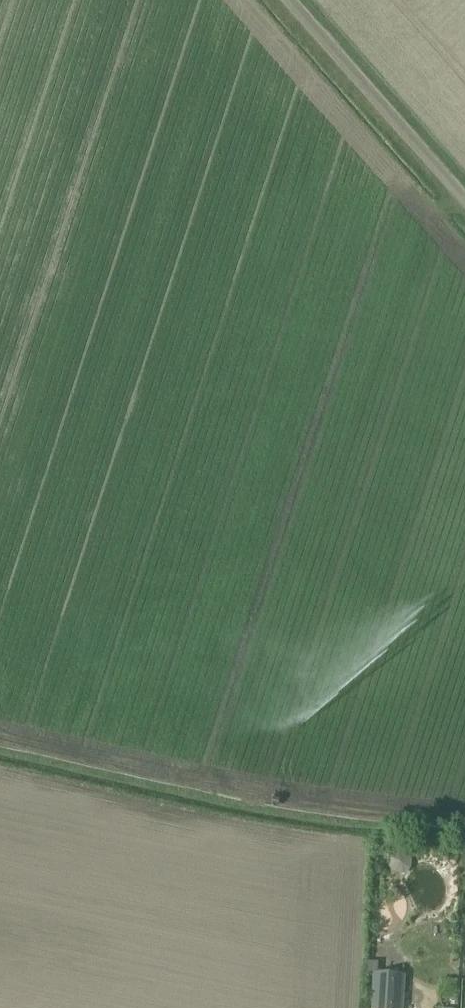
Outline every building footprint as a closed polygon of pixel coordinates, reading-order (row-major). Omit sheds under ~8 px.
[(371,1007),(404,1007),(406,976),(373,974),(371,1007)]
